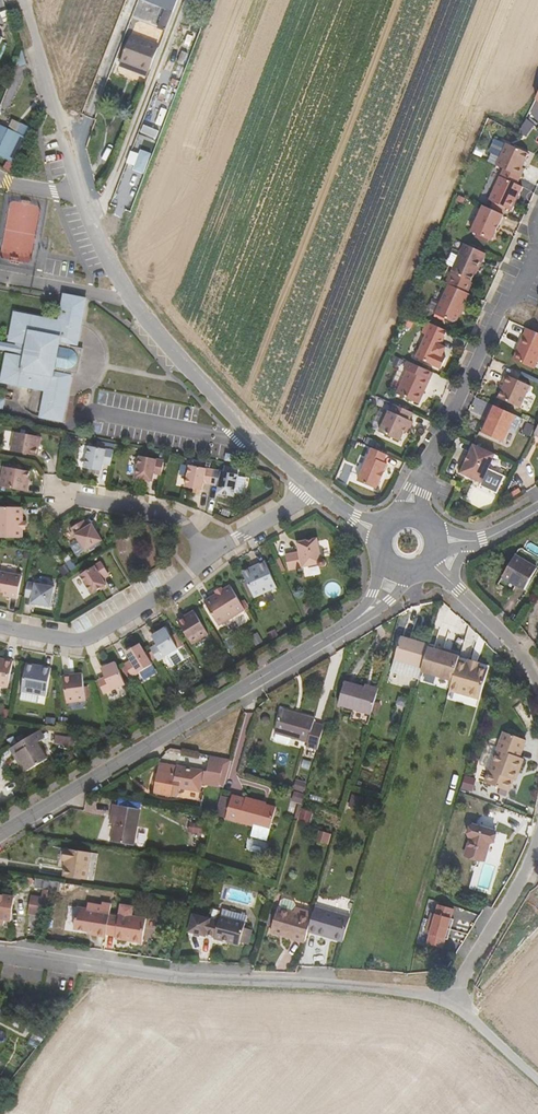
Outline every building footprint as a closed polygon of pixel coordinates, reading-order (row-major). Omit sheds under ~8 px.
[(146,83),(160,44),(131,34),(117,73),(146,83)] [(10,120),(2,117),(0,122),(0,141),(1,141),(10,120)] [(19,149),(28,128),(10,120),(1,141),(19,149)] [(499,175),(510,153),(504,151),(495,169),(494,173),(499,176),(499,175)] [(501,177),(518,185),(522,177),(520,176),(527,161),(510,153),(499,175),(499,176),(501,177)] [(515,193),(518,185),(501,177),(486,209),(509,219),(520,195),(515,193)] [(488,250),(500,224),(480,215),(468,240),(488,250)] [(474,278),(481,262),(460,252),(446,281),(466,291),(472,278),(474,278)] [(461,310),(464,302),(443,293),(431,323),(449,331),(453,329),(457,319),(458,319),(462,310),(461,310)] [(66,364),(67,354),(73,355),(82,305),(59,301),(54,328),(10,321),(5,350),(12,352),(11,354),(9,361),(8,365),(0,363),(0,393),(40,401),(37,428),(59,431),(67,386),(63,385),(64,381),(64,378),(69,374),(71,365),(66,364)] [(435,355),(442,341),(422,331),(419,339),(422,340),(421,344),(410,367),(434,379),(440,368),(436,366),(434,365),(438,356),(435,355)] [(537,362),(537,345),(523,338),(509,370),(530,379),(537,362)] [(9,361),(11,354),(0,352),(0,359),(9,361)] [(71,365),(79,367),(81,356),(73,355),(67,354),(66,364),(71,365)] [(76,383),(79,367),(71,365),(69,374),(64,378),(64,381),(76,383)] [(402,380),(390,404),(413,414),(427,383),(404,372),(402,371),(399,379),(402,380)] [(535,394),(536,391),(517,383),(516,386),(535,394)] [(500,386),(497,394),(499,395),(493,410),(515,419),(525,397),(500,386)] [(403,430),(407,423),(387,414),(384,422),(383,421),(373,442),(394,451),(398,442),(400,438),(403,440),(407,432),(403,430)] [(497,455),(510,427),(486,416),(483,423),(485,424),(476,445),(497,455)] [(98,440),(97,445),(112,448),(113,443),(98,440)] [(32,448),(4,443),(1,461),(28,466),(32,448)] [(476,494),(489,466),(468,456),(455,485),(476,494)] [(103,476),(106,461),(80,457),(76,479),(84,481),(91,482),(92,482),(94,475),(103,476)] [(365,458),(350,491),(367,499),(370,491),(371,491),(379,474),(376,473),(380,465),(365,458)] [(239,467),(227,465),(226,471),(237,473),(239,467)] [(154,486),(156,471),(131,467),(127,489),(136,490),(141,492),(144,492),(145,485),(154,486)] [(203,495),(206,482),(182,477),(177,498),(186,501),(192,502),(194,502),(196,494),(203,495)] [(0,478),(0,499),(18,503),(20,491),(19,490),(21,482),(0,478)] [(230,486),(206,482),(203,495),(210,496),(209,505),(211,505),(216,506),(226,508),(230,486)] [(14,540),(14,533),(14,518),(0,518),(0,549),(13,549),(14,540)] [(74,530),(61,538),(76,562),(93,551),(83,535),(79,538),(74,530)] [(309,551),(289,554),(291,564),(277,566),(279,582),(310,575),(311,579),(317,578),(318,576),(318,573),(316,570),(314,570),(309,551)] [(518,561),(506,582),(528,595),(537,577),(537,572),(518,561)] [(92,572),(72,585),(83,604),(97,595),(94,589),(100,584),(92,572)] [(256,575),(234,585),(246,611),(269,601),(256,575)] [(0,584),(0,608),(9,609),(12,586),(0,584)] [(18,591),(15,605),(23,607),(22,613),(41,617),(44,597),(18,591)] [(220,598),(213,602),(207,605),(195,613),(208,638),(235,622),(220,598)] [(187,623),(168,632),(182,657),(200,647),(196,642),(187,623)] [(155,639),(142,648),(153,668),(168,661),(159,644),(155,639)] [(419,673),(421,666),(426,648),(427,647),(398,639),(392,662),(409,667),(406,678),(417,681),(419,673)] [(458,658),(426,648),(421,666),(419,673),(451,682),(452,677),(457,661),(458,658)] [(130,655),(116,664),(127,685),(142,677),(130,655)] [(484,670),(457,661),(452,677),(451,682),(445,702),(474,710),(484,670)] [(409,667),(392,662),(389,672),(406,678),(409,667)] [(104,673),(91,679),(94,688),(87,691),(93,704),(115,695),(104,673)] [(41,680),(16,675),(11,703),(36,709),(41,680)] [(71,684),(52,686),(56,712),(75,711),(71,684)] [(367,722),(376,695),(341,687),(335,710),(350,716),(367,722)] [(348,726),(365,731),(367,722),(350,716),(348,726)] [(314,763),(321,741),(311,736),(312,732),(279,721),(273,743),(274,743),(288,748),(305,754),(303,759),(314,763)] [(288,748),(274,743),(272,749),(273,751),(284,755),(286,754),(288,748)] [(516,751),(493,745),(480,797),(505,803),(510,783),(513,784),(516,770),(512,769),(516,751)] [(21,746),(3,756),(6,763),(10,760),(20,779),(41,769),(31,749),(24,752),(21,746)] [(217,771),(200,767),(197,783),(148,774),(143,802),(167,807),(168,800),(193,804),(195,797),(211,799),(217,771)] [(297,787),(293,797),(303,800),(306,790),(297,787)] [(300,810),(301,808),(303,800),(293,797),(290,807),(300,810)] [(224,821),(267,833),(273,812),(264,809),(265,805),(245,800),(245,803),(232,799),(224,821)] [(357,810),(349,808),(347,817),(354,820),(357,810)] [(134,815),(111,810),(110,818),(107,818),(105,827),(111,828),(109,835),(105,853),(126,858),(134,815)] [(371,814),(363,812),(360,823),(368,825),(371,814)] [(299,815),(296,825),(307,828),(309,817),(299,815)] [(491,830),(466,824),(463,834),(465,841),(461,855),(480,860),(485,845),(489,842),(491,830)] [(324,842),(317,840),(314,851),(321,853),(324,842)] [(82,864),(56,859),(54,872),(57,872),(55,887),(78,890),(82,864)] [(27,889),(26,896),(39,899),(40,892),(27,889)] [(40,892),(39,899),(47,900),(48,893),(40,892)] [(274,917),(275,921),(288,924),(290,916),(287,911),(281,910),(275,912),(274,917)] [(450,917),(435,913),(433,923),(428,922),(423,942),(427,943),(425,953),(439,956),(440,956),(442,947),(445,948),(450,927),(448,927),(450,917)] [(303,943),(338,953),(345,929),(328,924),(310,919),(307,929),(303,943)] [(98,947),(103,926),(71,920),(68,942),(91,946),(90,949),(98,951),(98,947)] [(300,953),(303,943),(307,929),(288,924),(275,921),(273,920),(266,944),(300,953)] [(235,954),(235,951),(239,938),(240,931),(215,924),(213,929),(190,922),(186,939),(209,945),(209,948),(235,954)] [(143,933),(103,926),(98,947),(111,950),(110,953),(119,955),(119,952),(127,954),(127,957),(139,959),(143,933)] [(239,938),(235,951),(245,953),(248,940),(239,938)]
